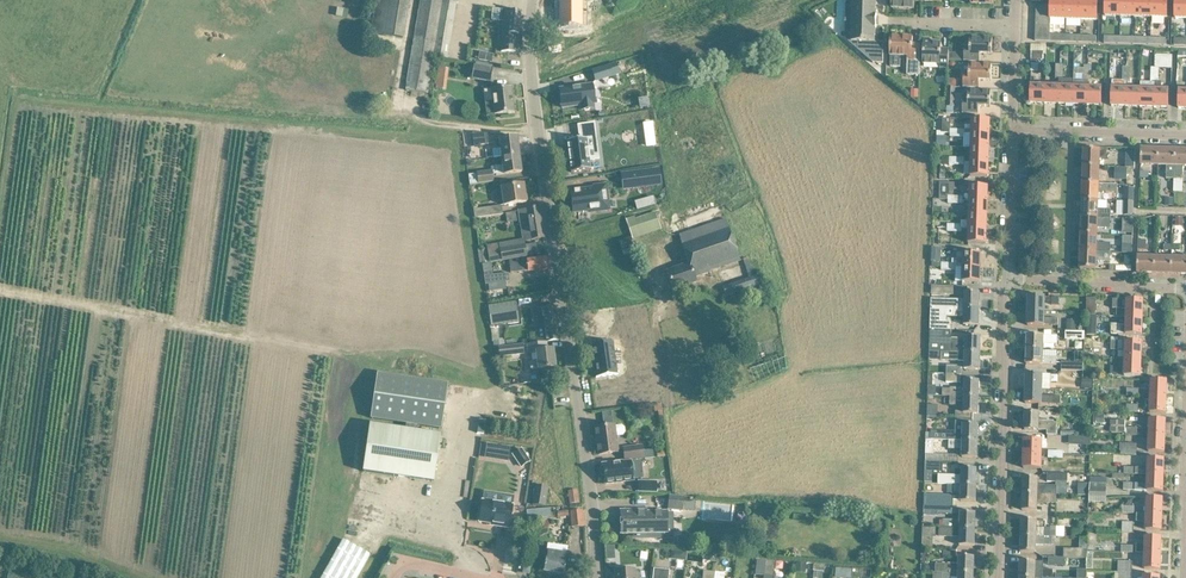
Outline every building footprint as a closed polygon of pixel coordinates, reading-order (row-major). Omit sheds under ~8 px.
[(403,0),(376,0),(370,35),(404,40),(410,1),(403,0)] [(456,0),(420,0),(405,91),(427,95),(433,57),(447,59),(457,0),(456,0)] [(582,0),(560,0),(560,26),(582,26),(582,0)] [(852,33),(859,39),(859,51),(873,63),(883,64),(884,43),(875,43),(876,29),(877,16),(876,16),(876,2),(865,2),(865,0),(859,0),(859,2),(853,8),(852,33)] [(891,9),(914,9),(914,2),(922,2),(922,0),(891,0),(891,9)] [(1121,0),(1105,0),(1105,16),(1121,17),(1121,0)] [(1136,0),(1121,0),(1121,17),(1136,17),(1136,0)] [(1152,0),(1136,0),(1136,17),(1151,18),(1152,0)] [(1151,18),(1167,18),(1167,0),(1152,0),(1151,18)] [(1183,0),(1175,0),(1175,18),(1185,18),(1185,0),(1183,0)] [(1066,20),(1066,1),(1051,1),(1051,6),(1050,13),(1050,19),(1066,20)] [(1081,20),(1082,2),(1066,1),(1066,20),(1081,20)] [(1082,2),(1081,20),(1097,21),(1097,2),(1082,2)] [(501,52),(515,52),(515,34),(519,34),(521,12),(500,10),(492,9),(491,20),(499,21),(502,21),(501,33),(501,52)] [(604,12),(586,15),(593,51),(611,47),(604,12)] [(951,24),(959,22),(958,13),(949,14),(951,24)] [(907,62),(908,62),(908,75),(920,75),(920,62),(921,45),(913,45),(913,38),(890,37),(890,56),(907,57),(907,62)] [(980,63),(980,55),(992,55),(992,40),(970,39),(970,47),(964,46),(964,62),(980,63)] [(940,69),(949,69),(949,67),(949,64),(949,50),(941,50),(941,44),(930,43),(930,40),(924,40),(923,65),(940,65),(940,69)] [(636,62),(651,60),(650,53),(624,57),(625,66),(637,65),(636,62)] [(491,64),(493,56),(486,55),(484,62),(491,64)] [(1172,69),(1172,55),(1155,55),(1155,68),(1158,68),(1172,69)] [(471,78),(491,82),(493,69),(474,65),(471,78)] [(964,72),(963,88),(979,89),(979,81),(991,81),(992,66),(969,65),(969,73),(964,72)] [(615,66),(592,73),(595,84),(618,76),(615,66)] [(1073,80),(1063,79),(1059,79),(1059,86),(1059,104),(1073,105),(1073,87),(1073,80)] [(1127,82),(1123,81),(1112,81),(1111,106),(1125,107),(1126,88),(1127,82)] [(1154,83),(1151,82),(1141,82),(1141,89),(1140,89),(1139,107),(1154,108),(1154,83)] [(594,83),(559,87),(561,108),(581,106),(581,110),(595,109),(594,103),(597,103),(594,83)] [(1161,83),(1158,83),(1154,83),(1154,108),(1168,108),(1169,90),(1161,89),(1161,83)] [(1044,104),(1045,86),(1031,85),(1030,103),(1044,104)] [(1059,86),(1045,86),(1044,104),(1059,104),(1059,86)] [(493,104),(485,105),(487,116),(494,115),(514,113),(511,87),(492,89),(493,104)] [(948,87),(947,107),(955,107),(956,88),(948,87)] [(1087,105),(1087,87),(1073,87),(1073,105),(1087,105)] [(1087,87),(1087,105),(1101,106),(1102,88),(1087,87)] [(1140,89),(1126,88),(1125,107),(1139,107),(1140,89)] [(1178,90),(1178,108),(1185,109),(1185,91),(1178,90)] [(978,115),(979,107),(990,107),(991,92),(968,91),(968,99),(963,99),(962,114),(978,115)] [(646,100),(639,101),(640,110),(647,109),(646,100)] [(943,118),(942,133),(948,133),(950,133),(951,130),(951,119),(943,118)] [(972,134),(989,135),(990,120),(972,120),(972,134)] [(595,121),(578,123),(579,137),(567,139),(571,172),(591,170),(590,160),(600,159),(595,121)] [(652,124),(644,125),(647,147),(655,146),(652,124)] [(487,134),(472,133),(474,147),(488,145),(487,134)] [(989,149),(989,135),(972,134),(972,148),(989,149)] [(937,135),(937,146),(946,146),(946,135),(937,135)] [(505,140),(491,141),(494,159),(500,158),(519,155),(517,138),(505,140)] [(989,163),(989,149),(972,148),(971,162),(989,163)] [(1084,149),(1083,167),(1099,167),(1099,158),(1107,158),(1107,148),(1100,148),(1100,150),(1084,149)] [(1156,165),(1157,150),(1141,149),(1140,165),(1156,165)] [(1173,179),(1174,150),(1157,150),(1156,165),(1166,165),(1166,179),(1173,179)] [(1174,150),(1173,179),(1173,193),(1182,193),(1183,166),(1185,166),(1185,151),(1174,150)] [(519,155),(500,158),(501,166),(495,167),(496,176),(521,173),(519,155)] [(988,177),(989,163),(971,162),(971,177),(988,177)] [(623,172),(625,188),(661,183),(659,167),(623,172)] [(1098,184),(1099,167),(1083,167),(1083,184),(1098,184)] [(1115,180),(1127,180),(1127,169),(1115,169),(1115,180)] [(477,173),(477,175),(468,176),(470,186),(479,185),(493,182),(492,172),(477,173)] [(954,196),(954,183),(940,183),(939,200),(949,200),(949,196),(954,196)] [(1098,185),(1098,184),(1083,184),(1082,201),(1098,201),(1098,192),(1117,193),(1117,185),(1098,185)] [(523,185),(512,187),(502,188),(504,206),(526,203),(523,185)] [(572,192),(570,193),(570,194),(571,200),(573,213),(590,211),(591,213),(609,211),(606,186),(593,187),(593,190),(577,192),(572,192)] [(970,201),(987,202),(988,187),(971,186),(970,201)] [(1124,188),(1124,202),(1125,202),(1134,202),(1134,188),(1124,188)] [(1165,197),(1164,208),(1173,208),(1174,198),(1165,197)] [(987,216),(987,202),(970,201),(970,215),(987,216)] [(1098,210),(1098,201),(1082,201),(1082,218),(1110,219),(1111,210),(1098,210)] [(642,202),(634,204),(636,211),(644,208),(642,202)] [(1125,202),(1124,216),(1133,216),(1134,202),(1125,202)] [(501,206),(473,210),(474,219),(503,215),(501,206)] [(522,240),(522,241),(523,241),(543,238),(539,208),(518,211),(522,240)] [(987,230),(987,216),(970,215),(970,222),(961,222),(961,225),(961,229),(962,229),(969,229),(987,230)] [(1097,228),(1110,228),(1110,219),(1082,218),(1081,235),(1097,235),(1097,228)] [(726,219),(690,231),(679,235),(689,264),(666,272),(673,291),(696,283),(694,278),(702,275),(702,278),(710,275),(709,272),(740,261),(726,219)] [(1169,238),(1167,222),(1159,223),(1161,239),(1169,238)] [(1181,241),(1183,224),(1173,223),(1171,240),(1181,241)] [(986,244),(987,230),(969,229),(969,244),(986,244)] [(1096,243),(1097,235),(1081,235),(1081,249),(1110,250),(1111,244),(1096,243)] [(1123,236),(1123,244),(1132,245),(1133,237),(1123,236)] [(487,248),(478,250),(480,265),(483,265),(489,264),(489,263),(526,256),(523,241),(522,241),(522,240),(486,246),(487,248)] [(1138,241),(1138,250),(1146,250),(1146,241),(1138,241)] [(1110,262),(1110,250),(1081,249),(1080,269),(1096,270),(1096,262),(1110,262)] [(632,251),(619,253),(621,266),(633,265),(632,251)] [(956,267),(963,268),(981,268),(981,254),(969,253),(964,253),(957,253),(957,260),(952,260),(952,263),(952,264),(956,264),(956,267)] [(548,269),(546,257),(509,263),(511,275),(548,269)] [(1137,261),(1137,273),(1154,273),(1154,257),(1146,257),(1137,257),(1137,261)] [(1171,274),(1172,258),(1164,258),(1154,257),(1154,273),(1171,274)] [(1171,274),(1185,275),(1185,258),(1172,258),(1171,274)] [(489,264),(483,265),(486,291),(503,289),(502,283),(509,282),(508,274),(492,276),(491,264),(489,264)] [(980,283),(981,268),(963,268),(963,282),(980,283)] [(954,287),(932,286),(931,294),(953,295),(954,287)] [(931,307),(979,309),(980,293),(966,293),(965,300),(931,299),(931,307)] [(1028,311),(1044,312),(1045,297),(1029,297),(1028,311)] [(1065,298),(1052,297),(1052,306),(1065,306),(1065,298)] [(1126,317),(1142,318),(1143,301),(1113,300),(1112,309),(1127,309),(1126,317)] [(515,302),(494,306),(488,307),(491,326),(518,322),(515,302)] [(979,326),(979,309),(931,307),(930,329),(951,330),(952,322),(946,322),(947,316),(965,317),(964,326),(979,326)] [(539,326),(534,327),(537,344),(538,344),(544,343),(547,343),(559,341),(554,308),(542,310),(536,310),(539,326)] [(1092,318),(1092,308),(1083,308),(1084,318),(1092,318)] [(1044,318),(1044,312),(1028,311),(1028,326),(1044,327),(1044,326),(1058,326),(1058,318),(1044,318)] [(1142,335),(1142,318),(1126,317),(1126,325),(1112,324),(1112,334),(1126,334),(1126,335),(1142,335)] [(951,339),(951,330),(930,329),(930,352),(980,353),(981,337),(966,337),(966,345),(958,344),(959,339),(951,339)] [(1085,333),(1068,333),(1065,333),(1065,341),(1085,341),(1085,333)] [(1027,350),(1043,351),(1043,344),(1058,345),(1058,337),(1028,336),(1027,350)] [(494,349),(506,348),(505,339),(493,340),(494,349)] [(613,342),(591,345),(591,346),(592,346),(597,377),(596,377),(596,378),(618,375),(618,374),(617,374),(613,343),(613,342)] [(1125,359),(1141,360),(1142,342),(1126,342),(1125,359)] [(544,343),(532,345),(527,345),(528,353),(536,352),(537,361),(529,362),(530,370),(538,369),(555,367),(553,350),(545,351),(544,343)] [(506,348),(494,349),(495,358),(523,354),(522,346),(506,348)] [(1042,358),(1043,351),(1027,350),(1026,365),(1057,366),(1057,358),(1042,358)] [(980,370),(980,353),(930,352),(941,352),(941,361),(965,362),(965,370),(980,370)] [(1141,360),(1125,359),(1125,364),(1125,375),(1125,376),(1129,377),(1140,377),(1141,360)] [(1083,371),(1083,363),(1061,363),(1061,371),(1083,371)] [(946,375),(961,375),(961,366),(947,366),(946,375)] [(441,429),(448,383),(377,373),(370,419),(441,429)] [(961,383),(961,375),(946,375),(946,383),(961,383)] [(1026,389),(1042,390),(1042,375),(1026,375),(1026,389)] [(934,389),(943,388),(943,380),(934,380),(934,389)] [(1092,390),(1092,380),(1082,380),(1082,389),(1092,390)] [(950,396),(979,397),(980,381),(965,381),(964,388),(952,388),(952,390),(942,389),(942,396),(950,396)] [(1150,397),(1166,397),(1167,382),(1151,381),(1150,397)] [(1042,397),(1042,390),(1026,389),(1025,404),(1060,406),(1061,397),(1042,397)] [(979,397),(950,396),(950,405),(951,405),(957,405),(957,401),(964,402),(963,412),(956,411),(956,413),(956,419),(973,420),(973,414),(979,414),(979,397)] [(1166,413),(1166,397),(1150,397),(1150,413),(1166,413)] [(928,406),(928,418),(938,418),(939,406),(928,406)] [(660,412),(650,411),(649,423),(660,424),(660,412)] [(1040,414),(1038,414),(1025,413),(1025,430),(1047,431),(1047,435),(1057,436),(1057,423),(1054,423),(1054,422),(1039,421),(1040,414)] [(1149,436),(1165,437),(1166,421),(1149,420),(1149,436)] [(1111,421),(1111,433),(1126,433),(1126,428),(1126,421),(1111,421)] [(434,483),(441,435),(369,425),(362,472),(434,483)] [(617,440),(616,437),(624,436),(625,433),(625,427),(622,425),(615,427),(615,426),(595,428),(599,455),(610,454),(615,453),(613,440),(617,440)] [(939,433),(938,440),(950,441),(978,442),(978,425),(966,425),(963,425),(963,436),(956,436),(956,432),(950,432),(950,433),(939,433)] [(1164,453),(1165,437),(1149,436),(1148,452),(1164,453)] [(1069,437),(1069,445),(1090,446),(1091,437),(1069,437)] [(934,440),(926,440),(926,455),(933,455),(934,440)] [(1047,440),(1036,440),(1024,440),(1024,454),(1042,455),(1042,448),(1047,448),(1047,440)] [(977,458),(978,442),(950,441),(949,450),(963,450),(963,458),(977,458)] [(1137,445),(1120,444),(1119,454),(1136,455),(1137,445)] [(644,458),(643,451),(642,445),(622,448),(624,461),(644,458)] [(530,462),(521,449),(512,455),(521,469),(530,462)] [(1041,469),(1042,455),(1024,454),(1023,469),(1041,469)] [(1091,457),(1091,461),(1113,462),(1113,454),(1091,454),(1091,457)] [(1148,475),(1164,476),(1164,460),(1149,459),(1148,469),(1125,468),(1125,474),(1148,475)] [(601,469),(600,470),(601,475),(602,476),(603,476),(605,485),(632,482),(632,480),(643,478),(640,460),(630,461),(602,465),(602,468),(601,469)] [(943,463),(928,462),(927,472),(943,472),(943,463)] [(947,484),(976,485),(977,469),(962,469),(962,476),(938,475),(938,484),(947,484)] [(1071,471),(1071,481),(1083,482),(1083,471),(1071,471)] [(1067,483),(1067,474),(1047,474),(1047,482),(1067,483)] [(1163,492),(1164,476),(1148,475),(1148,485),(1124,484),(1124,490),(1163,492)] [(1023,494),(1057,495),(1057,487),(1038,486),(1038,478),(1023,478),(1023,494)] [(657,492),(657,482),(638,482),(638,492),(657,492)] [(976,502),(976,485),(947,484),(947,494),(962,494),(961,502),(976,502)] [(1091,493),(1106,494),(1107,484),(1091,484),(1091,493)] [(548,487),(535,485),(532,505),(545,507),(548,487)] [(579,503),(577,490),(567,491),(569,505),(579,503)] [(481,510),(479,522),(499,525),(499,526),(509,528),(511,516),(513,506),(514,496),(484,491),(483,501),(481,510)] [(1106,502),(1106,494),(1091,493),(1091,502),(1106,502)] [(1056,504),(1057,495),(1023,494),(1022,511),(1037,511),(1038,503),(1056,504)] [(924,506),(954,507),(954,496),(924,495),(924,506)] [(684,498),(669,496),(667,510),(682,511),(694,512),(696,499),(684,498)] [(1146,514),(1162,515),(1163,499),(1147,499),(1146,514)] [(1055,504),(1055,517),(1076,516),(1076,503),(1055,504)] [(957,507),(954,507),(924,506),(924,513),(957,515),(957,507)] [(667,512),(647,513),(647,510),(620,511),(620,534),(644,534),(644,539),(673,538),(672,524),(667,524),(667,512)] [(584,527),(583,511),(570,512),(572,528),(584,527)] [(942,528),(975,529),(976,513),(961,513),(961,520),(943,519),(942,528)] [(1162,515),(1146,514),(1146,515),(1136,514),(1136,522),(1146,522),(1146,530),(1162,531),(1162,515)] [(1021,536),(1053,537),(1064,537),(1064,536),(1064,529),(1064,528),(1057,528),(1057,527),(1051,527),(1050,529),(1037,528),(1037,520),(1022,520),(1021,536)] [(1134,523),(1122,522),(1122,533),(1133,533),(1134,523)] [(766,539),(767,529),(756,528),(755,538),(766,539)] [(936,536),(936,528),(923,528),(923,536),(933,536),(936,536)] [(975,546),(975,529),(942,528),(942,529),(940,529),(940,537),(952,537),(953,534),(960,534),(960,546),(975,546)] [(1052,545),(1053,537),(1021,536),(1021,553),(1036,553),(1036,541),(1044,541),(1044,545),(1052,545)] [(1145,553),(1145,554),(1161,554),(1161,538),(1149,538),(1145,538),(1145,545),(1136,545),(1136,553),(1145,553)] [(343,540),(321,577),(357,577),(370,555),(343,540)] [(546,550),(543,572),(564,575),(567,553),(568,549),(568,546),(548,543),(547,546),(546,550)] [(317,546),(314,555),(320,557),(322,547),(317,546)] [(1064,559),(1087,559),(1087,550),(1064,549),(1064,559)] [(956,558),(957,551),(936,550),(936,551),(943,551),(943,557),(956,558)] [(688,555),(687,558),(689,561),(692,562),(695,560),(695,557),(694,554),(691,553),(688,555)] [(709,554),(709,561),(716,562),(717,555),(709,554)] [(1160,570),(1161,554),(1145,554),(1144,570),(1160,570)] [(942,573),(974,574),(974,557),(959,557),(959,565),(936,564),(935,573),(942,573)] [(764,576),(765,566),(766,561),(756,560),(755,575),(764,576)] [(1020,577),(1032,577),(1053,577),(1053,570),(1043,570),(1035,570),(1036,562),(1032,562),(1020,561),(1020,577)] [(1118,572),(1132,573),(1132,562),(1118,561),(1118,572)] [(805,574),(806,564),(796,563),(795,573),(805,574)] [(639,570),(615,572),(616,577),(641,577),(640,572),(639,570)] [(653,574),(652,577),(668,577),(669,571),(653,570),(653,574)]
